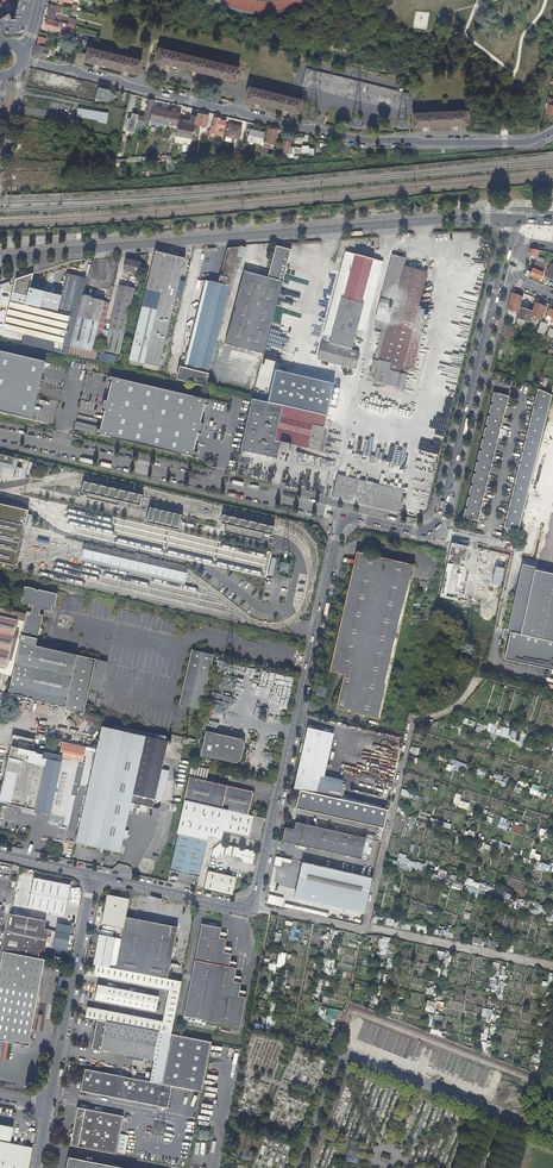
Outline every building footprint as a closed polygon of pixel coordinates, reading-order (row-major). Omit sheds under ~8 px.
[(32,0),(19,0),(16,12),(16,17),(12,18),(12,15),(10,12),(8,13),(0,18),(0,20),(7,32),(24,30),(32,0)] [(8,13),(7,11),(5,13),(3,9),(12,4),(13,0),(10,0),(0,6),(0,18),(8,13)] [(60,13),(62,6),(51,4),(48,16),(54,18),(56,11),(56,12),(60,13)] [(75,26),(77,19),(69,17),(67,24),(75,26)] [(67,24),(48,19),(45,28),(57,31),(58,27),(74,31),(75,26),(67,24)] [(46,60),(48,47),(44,46),(45,38),(36,36),(32,58),(46,60)] [(98,50),(87,47),(86,54),(81,53),(79,60),(85,62),(94,64),(100,65),(122,71),(129,72),(137,74),(138,75),(142,60),(98,50)] [(172,66),(193,72),(199,73),(223,79),(228,80),(236,82),(240,68),(159,48),(155,62),(166,65),(172,66)] [(306,68),(302,86),(404,111),(409,93),(306,68)] [(26,70),(22,87),(60,95),(62,86),(74,89),(73,94),(79,95),(80,91),(85,92),(84,97),(108,102),(111,87),(26,70)] [(282,111),(288,112),(299,115),(303,100),(248,87),(245,101),(256,104),(261,105),(282,111)] [(151,119),(153,106),(155,100),(149,98),(145,116),(138,115),(137,121),(145,123),(146,122),(150,123),(151,119)] [(547,98),(545,108),(546,109),(545,113),(552,115),(552,99),(547,98)] [(164,122),(167,109),(153,106),(151,119),(164,122)] [(107,122),(108,112),(77,109),(75,118),(107,122)] [(179,120),(181,112),(167,109),(164,122),(178,125),(179,120)] [(452,127),(458,126),(469,126),(468,110),(418,113),(412,113),(413,129),(423,128),(430,128),(452,127)] [(209,114),(198,112),(196,123),(207,125),(209,114)] [(137,121),(138,115),(139,114),(133,113),(131,119),(128,118),(125,130),(134,132),(137,121)] [(191,123),(179,120),(178,125),(175,140),(179,141),(181,135),(192,138),(197,116),(192,115),(191,123)] [(225,128),(227,120),(220,118),(220,117),(215,116),(213,125),(225,128)] [(225,136),(239,139),(242,126),(229,123),(225,136)] [(225,128),(213,125),(212,125),(211,132),(223,134),(225,128)] [(278,130),(268,127),(264,143),(275,145),(278,130)] [(262,143),(264,134),(259,132),(260,130),(250,128),(248,139),(262,143)] [(280,154),(287,153),(289,147),(290,141),(284,139),(280,154)] [(41,158),(44,146),(31,144),(29,155),(41,158)] [(269,146),(262,145),(261,155),(267,156),(269,146)] [(289,147),(287,153),(287,155),(308,154),(308,155),(314,155),(314,148),(309,148),(309,146),(302,146),(302,148),(289,147)] [(226,343),(264,353),(291,250),(276,246),(268,277),(244,271),(226,343)] [(206,386),(240,247),(232,248),(228,248),(227,249),(219,283),(210,281),(206,280),(205,280),(205,281),(204,287),(202,294),(202,295),(200,302),(198,309),(197,316),(196,316),(196,317),(197,317),(195,323),(194,324),(195,324),(193,331),(192,332),(193,332),(191,338),(191,339),(189,346),(189,347),(188,353),(187,353),(186,360),(185,360),(185,361),(186,361),(184,367),(180,366),(176,379),(206,386)] [(530,248),(529,254),(537,257),(540,250),(530,248)] [(156,251),(130,360),(159,367),(184,258),(185,259),(185,257),(175,254),(175,256),(156,251)] [(345,252),(346,252),(324,335),(331,337),(329,343),(323,342),(318,359),(354,369),(359,351),(352,349),(357,330),(365,332),(382,262),(383,262),(375,260),(345,252)] [(399,303),(408,268),(403,266),(406,257),(392,254),(388,271),(376,320),(384,322),(377,351),(382,352),(380,361),(375,360),(374,360),(371,373),(375,375),(374,381),(379,382),(395,318),(390,316),(394,302),(399,303)] [(141,262),(126,259),(124,270),(138,273),(141,262)] [(534,265),(531,272),(530,274),(541,279),(544,273),(542,272),(543,269),(534,265)] [(426,272),(408,268),(399,303),(413,307),(418,308),(426,272)] [(13,293),(9,309),(8,309),(4,328),(3,330),(55,342),(53,350),(61,352),(62,345),(63,345),(79,276),(66,273),(61,296),(30,288),(34,273),(16,280),(13,293)] [(135,288),(120,285),(105,351),(119,354),(135,288)] [(512,293),(507,309),(519,312),(521,307),(524,297),(512,293)] [(83,296),(71,346),(82,348),(92,351),(104,301),(83,296)] [(395,318),(399,303),(394,302),(390,316),(395,318)] [(535,302),(533,311),(532,314),(542,318),(546,307),(535,302)] [(413,307),(399,303),(395,318),(414,322),(417,323),(421,324),(425,310),(418,308),(413,307)] [(521,307),(519,312),(518,318),(529,322),(532,314),(533,311),(521,307)] [(414,322),(395,318),(379,382),(390,385),(404,388),(407,374),(401,373),(414,322)] [(541,321),(537,332),(544,334),(548,324),(541,321)] [(416,330),(417,323),(414,322),(401,373),(407,374),(409,367),(412,368),(421,331),(416,330)] [(503,335),(512,339),(513,332),(504,328),(503,335)] [(71,346),(69,355),(96,361),(98,352),(92,351),(82,348),(71,346)] [(0,350),(0,409),(32,417),(36,397),(40,382),(45,361),(0,350)] [(117,356),(101,353),(99,361),(115,365),(117,356)] [(285,405),(298,408),(327,415),(334,384),(276,371),(269,402),(285,405)] [(209,399),(110,376),(109,380),(112,380),(107,401),(104,400),(102,409),(105,410),(101,427),(101,430),(97,429),(96,434),(195,457),(196,452),(193,452),(198,432),(201,433),(204,424),(200,423),(204,404),(207,404),(209,399)] [(546,386),(548,378),(540,376),(538,383),(546,386)] [(530,488),(531,483),(543,434),(552,395),(536,388),(503,527),(519,531),(530,488)] [(468,497),(466,505),(467,506),(466,509),(465,508),(463,517),(478,521),(508,395),(493,392),(491,401),(492,402),(492,404),(490,404),(488,413),(490,413),(489,416),(487,416),(485,424),(487,425),(486,428),(485,427),(482,436),(484,436),(483,439),(482,439),(480,448),(481,448),(480,451),(479,450),(477,459),(478,459),(478,462),(476,462),(474,471),(476,471),(475,474),(473,474),(471,482),(473,483),(472,485),(471,485),(468,494),(470,494),(469,497),(468,497)] [(276,441),(283,405),(269,402),(253,397),(252,401),(241,449),(278,457),(280,450),(281,442),(276,441)] [(283,405),(276,441),(281,442),(280,450),(290,453),(292,444),(319,451),(327,415),(298,408),(285,405),(283,405)] [(552,443),(543,485),(552,488),(552,443)] [(425,460),(438,460),(438,449),(434,449),(434,456),(425,456),(425,460)] [(0,455),(0,461),(12,464),(13,458),(0,455)] [(339,475),(333,499),(347,502),(399,514),(404,490),(339,475)] [(143,495),(84,482),(83,487),(82,492),(140,505),(141,500),(143,495)] [(0,504),(0,569),(13,572),(16,560),(19,550),(21,541),(23,531),(28,511),(0,504)] [(182,515),(150,508),(148,515),(146,522),(179,530),(180,523),(182,515)] [(274,527),(223,515),(222,519),(221,523),(273,535),(273,531),(274,527)] [(188,573),(85,550),(83,557),(186,581),(187,578),(188,573)] [(380,717),(415,564),(357,550),(330,670),(345,673),(337,707),(380,717)] [(524,564),(503,657),(547,667),(545,675),(548,676),(550,667),(552,668),(552,571),(536,567),(534,566),(534,568),(531,568),(532,566),(524,564)] [(29,604),(27,614),(23,631),(39,635),(44,616),(38,614),(40,608),(51,611),(53,600),(56,601),(57,594),(25,586),(21,602),(29,604)] [(24,621),(0,615),(0,666),(13,669),(24,621)] [(85,714),(96,658),(37,646),(38,638),(22,635),(16,661),(73,674),(66,706),(65,709),(65,710),(85,714)] [(202,709),(214,655),(192,650),(180,705),(202,709)] [(8,693),(66,706),(73,674),(16,661),(12,678),(8,693)] [(257,678),(266,679),(268,672),(258,670),(257,678)] [(0,673),(0,713),(8,675),(0,673)] [(205,721),(213,722),(219,696),(211,695),(205,721)] [(106,727),(108,720),(104,719),(104,721),(102,727),(103,727),(102,733),(101,733),(101,734),(100,740),(99,740),(99,741),(100,741),(98,748),(97,748),(98,749),(97,755),(96,755),(95,762),(94,762),(94,763),(95,763),(93,769),(92,770),(93,770),(92,777),(91,777),(91,778),(90,784),(89,784),(89,785),(90,785),(88,791),(88,792),(87,799),(86,799),(85,806),(84,806),(85,806),(83,813),(83,814),(82,820),(81,820),(81,821),(82,821),(80,827),(79,827),(80,828),(78,835),(77,842),(76,842),(121,852),(120,852),(122,845),(123,838),(127,838),(129,831),(125,830),(127,823),(129,816),(130,810),(130,809),(131,809),(131,810),(133,810),(135,802),(153,806),(155,799),(162,800),(164,793),(157,792),(158,785),(159,785),(159,784),(160,777),(161,778),(161,777),(160,777),(162,770),(163,763),(164,763),(164,762),(165,756),(166,756),(166,755),(165,755),(167,749),(167,748),(168,743),(171,744),(172,741),(166,740),(167,736),(126,727),(125,731),(106,727)] [(526,733),(488,722),(485,732),(523,743),(526,733)] [(334,732),(307,726),(293,788),(300,790),(340,798),(344,780),(324,775),(334,732)] [(216,736),(206,734),(202,754),(238,762),(243,759),(246,742),(243,738),(217,732),(216,736)] [(31,754),(34,743),(13,738),(10,750),(11,750),(31,754)] [(175,744),(171,744),(168,743),(167,748),(167,749),(165,755),(166,755),(166,756),(165,756),(164,762),(164,763),(163,763),(162,770),(160,777),(161,777),(161,778),(160,777),(159,784),(159,785),(158,785),(157,792),(164,793),(175,744)] [(85,766),(88,751),(65,746),(61,761),(85,766)] [(31,754),(11,750),(0,801),(0,802),(66,817),(71,794),(76,795),(78,784),(80,784),(84,767),(31,754)] [(502,781),(503,775),(498,774),(496,784),(505,785),(505,782),(502,781)] [(190,777),(185,800),(186,800),(249,814),(254,792),(190,777)] [(384,827),(388,809),(340,798),(300,790),(296,808),(384,827)] [(451,804),(457,806),(460,794),(455,793),(451,804)] [(249,814),(186,800),(178,832),(209,839),(209,835),(223,838),(225,831),(261,840),(266,818),(249,814)] [(497,826),(506,830),(509,823),(500,819),(497,826)] [(367,837),(297,821),(295,829),(286,828),(283,841),(362,858),(367,837)] [(513,825),(511,831),(521,833),(522,827),(513,825)] [(209,839),(178,832),(170,870),(200,876),(209,839)] [(399,853),(396,861),(419,870),(421,866),(408,860),(409,857),(399,853)] [(365,913),(373,877),(303,861),(295,897),(365,913)] [(236,877),(209,871),(204,888),(233,895),(236,877)] [(27,905),(30,906),(36,876),(34,875),(27,905)] [(30,906),(41,908),(47,878),(36,876),(30,906)] [(41,908),(57,912),(61,891),(63,882),(47,878),(41,908)] [(61,891),(57,912),(64,913),(71,884),(63,882),(61,891)] [(453,882),(451,887),(460,890),(462,885),(453,882)] [(124,928),(130,899),(109,895),(103,924),(124,928)] [(268,895),(266,904),(281,906),(283,897),(268,895)] [(528,910),(528,913),(542,915),(543,903),(525,901),(525,903),(517,902),(516,908),(528,910)] [(47,920),(10,913),(3,951),(20,954),(31,956),(39,958),(41,950),(45,951),(50,929),(45,928),(47,920)] [(117,969),(168,979),(178,927),(127,917),(124,933),(117,969)] [(230,967),(233,953),(226,952),(229,939),(221,937),(223,928),(202,924),(185,1015),(241,1026),(247,998),(239,997),(242,983),(235,982),(238,968),(230,967)] [(298,940),(299,929),(291,928),(291,939),(298,940)] [(51,949),(67,950),(68,934),(53,932),(51,949)] [(100,934),(94,964),(96,965),(111,968),(116,937),(100,934)] [(378,947),(380,947),(379,958),(385,958),(386,952),(392,952),(393,946),(389,945),(389,938),(378,937),(378,947)] [(471,944),(480,945),(482,938),(473,937),(471,944)] [(29,1044),(39,991),(46,959),(39,958),(31,956),(20,954),(3,951),(0,969),(0,1039),(29,1044)] [(268,963),(267,970),(275,971),(276,964),(268,963)] [(160,1031),(172,1034),(182,981),(168,979),(117,969),(111,968),(96,965),(94,975),(170,990),(165,1021),(88,1007),(86,1017),(98,1020),(160,1031)] [(158,1011),(160,996),(98,984),(96,999),(158,1011)] [(424,1011),(433,1013),(435,1002),(427,1000),(424,1011)] [(486,1017),(486,1023),(491,1023),(492,1009),(482,1008),(481,1017),(486,1017)] [(430,1027),(433,1015),(429,1013),(425,1025),(430,1027)] [(158,1041),(160,1031),(98,1020),(93,1048),(154,1060),(157,1041),(158,1041)] [(203,1091),(212,1042),(172,1034),(162,1084),(86,1069),(82,1091),(168,1107),(172,1085),(203,1091)] [(488,1052),(489,1043),(481,1041),(479,1051),(488,1052)] [(70,1146),(114,1154),(122,1116),(77,1107),(73,1129),(70,1131),(69,1135),(72,1137),(70,1146)] [(34,1148),(12,1144),(15,1127),(0,1124),(0,1167),(30,1167),(31,1159),(34,1148)] [(67,1157),(64,1167),(122,1167),(67,1157)]
